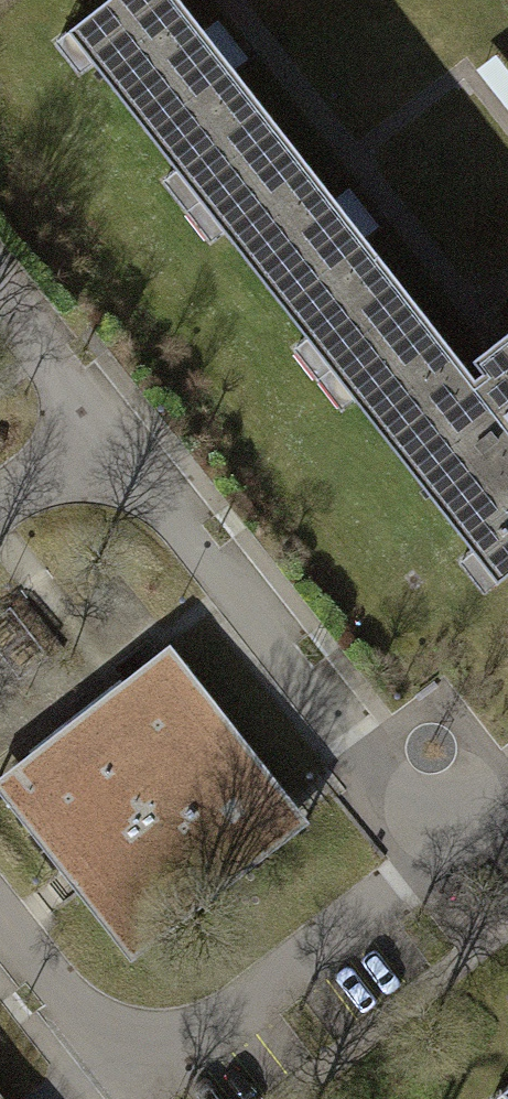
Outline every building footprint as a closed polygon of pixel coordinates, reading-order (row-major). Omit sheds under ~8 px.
[(280,132),(220,55),(235,43),(223,28),(207,40),(176,0),(104,0),(77,21),(100,50),(90,58),(175,167),(185,160),(208,189),(280,132)] [(339,358),(412,302),(349,222),(364,210),(352,195),(338,206),(280,132),(208,189),(232,219),(221,227),(307,338),(317,330),(339,358)] [(470,359),(481,374),(473,380),(412,302),(339,358),(362,387),(351,396),(472,551),(484,542),(506,570),(507,569),(507,330),(470,359)] [(155,681),(16,788),(124,927),(265,818),(155,681)]
